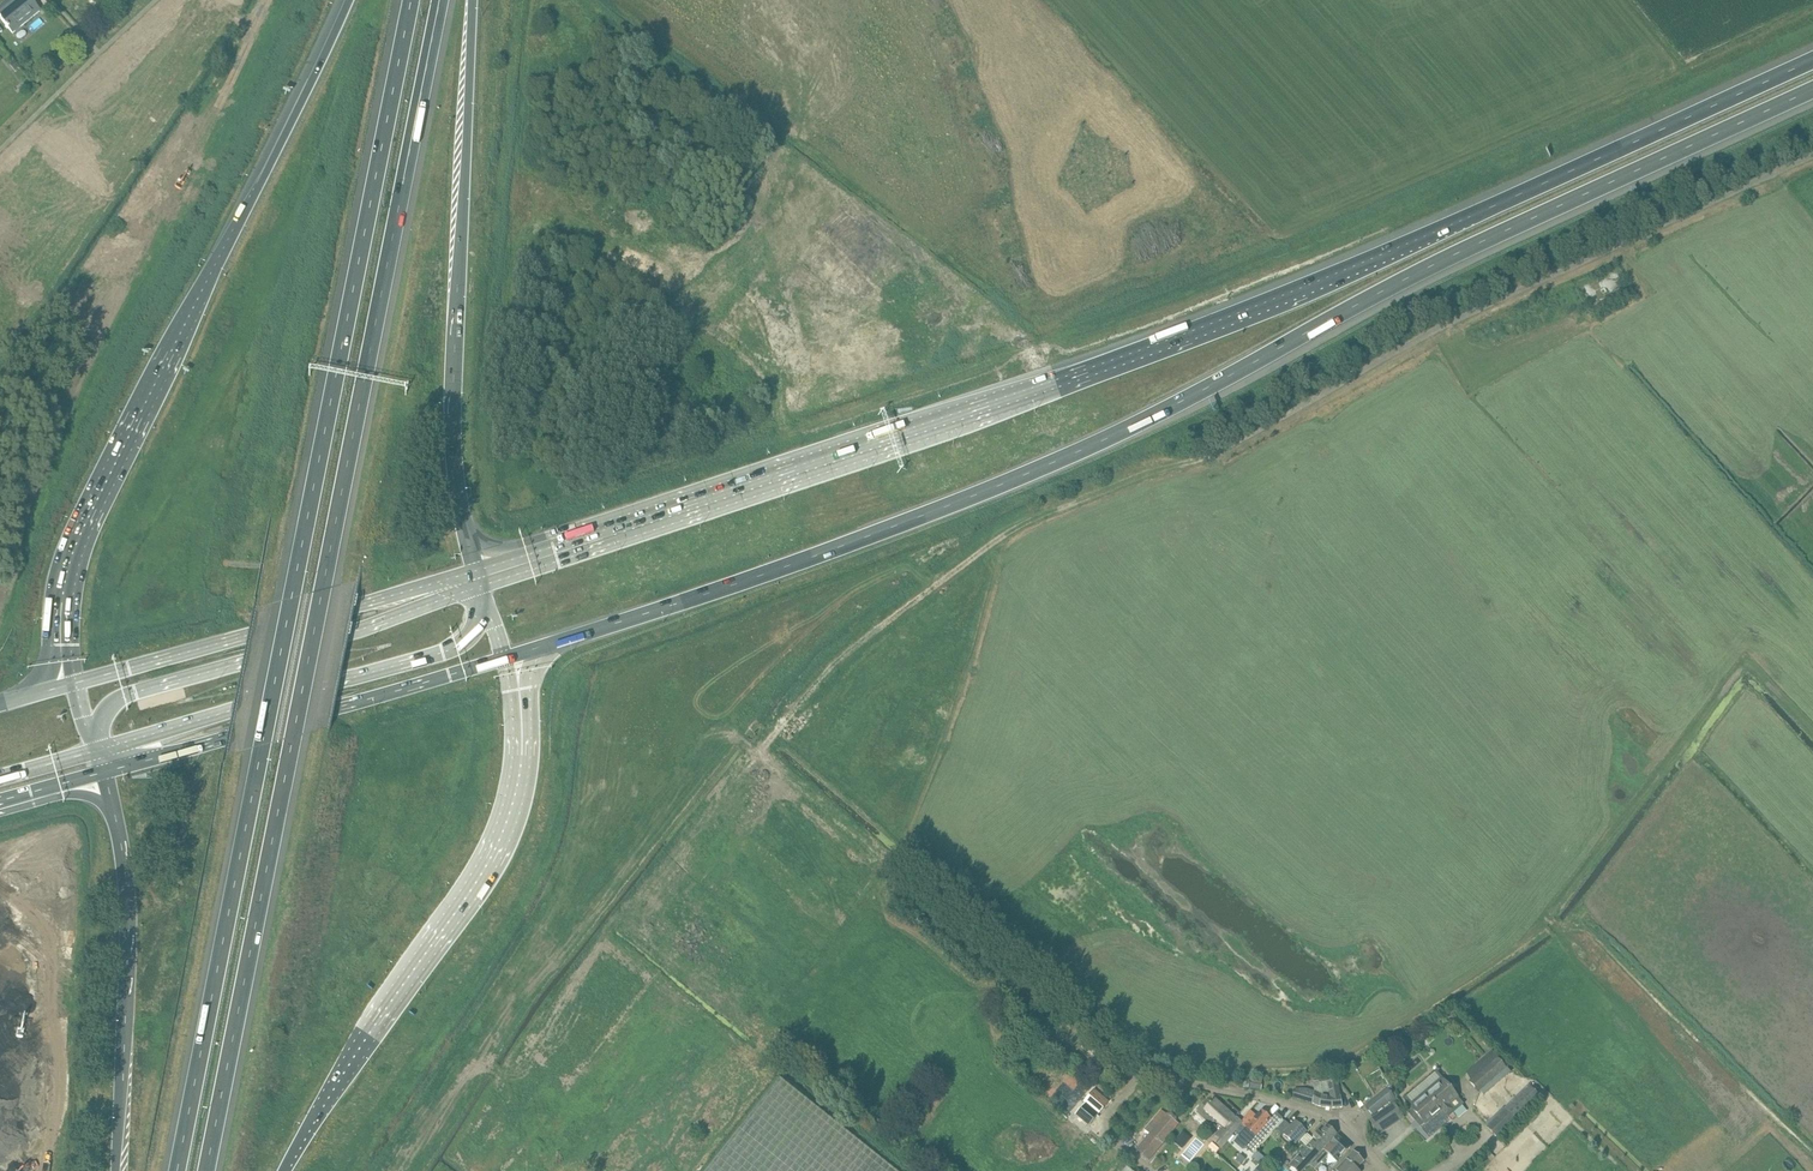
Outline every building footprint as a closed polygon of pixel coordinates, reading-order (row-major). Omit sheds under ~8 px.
[(2,20),(13,33),(40,11),(31,0),(8,0),(11,5),(0,14),(0,18),(2,20)] [(13,61),(9,65),(14,70),(18,66),(13,61)] [(1492,1051),(1467,1073),(1482,1090),(1507,1069),(1509,1067),(1499,1055),(1497,1057),(1494,1053),(1492,1051)] [(780,1077),(705,1170),(898,1170),(780,1077)] [(1251,1081),(1250,1088),(1261,1090),(1263,1080),(1251,1081)] [(1294,1090),(1293,1097),(1313,1103),(1320,1106),(1332,1108),(1343,1107),(1340,1080),(1321,1082),(1323,1096),(1315,1092),(1305,1089),(1294,1090)] [(1444,1080),(1411,1108),(1425,1124),(1443,1109),(1449,1117),(1464,1104),(1444,1080)] [(1489,1125),(1500,1137),(1541,1097),(1530,1085),(1489,1125)] [(1382,1093),(1383,1093),(1366,1107),(1373,1115),(1389,1102),(1391,1103),(1396,1099),(1387,1089),(1382,1093)] [(1074,1114),(1086,1125),(1099,1112),(1087,1100),(1074,1114)] [(1220,1147),(1234,1131),(1241,1123),(1234,1117),(1238,1113),(1228,1104),(1224,1108),(1215,1100),(1211,1104),(1208,1100),(1196,1113),(1209,1124),(1215,1119),(1224,1127),(1212,1140),(1220,1147)] [(1374,1117),(1369,1120),(1371,1123),(1379,1135),(1405,1118),(1395,1102),(1374,1117)] [(1137,1150),(1148,1160),(1162,1143),(1160,1141),(1178,1120),(1176,1117),(1171,1113),(1168,1113),(1162,1108),(1145,1129),(1150,1134),(1137,1150)] [(1241,1123),(1234,1131),(1248,1144),(1246,1146),(1253,1152),(1255,1150),(1262,1142),(1261,1141),(1282,1119),(1276,1113),(1271,1119),(1262,1110),(1256,1117),(1251,1112),(1241,1123)] [(1283,1133),(1294,1143),(1306,1131),(1295,1121),(1283,1133)] [(1307,1148),(1290,1166),(1296,1170),(1303,1170),(1328,1143),(1336,1134),(1327,1125),(1319,1133),(1318,1132),(1313,1137),(1315,1139),(1307,1148)] [(1328,1164),(1333,1168),(1337,1162),(1351,1147),(1338,1135),(1314,1161),(1318,1164),(1327,1154),(1333,1158),(1328,1164)] [(1257,1151),(1251,1157),(1252,1157),(1259,1163),(1264,1157),(1257,1151)] [(1357,1168),(1364,1160),(1354,1151),(1346,1160),(1335,1170),(1359,1170),(1357,1168)]
